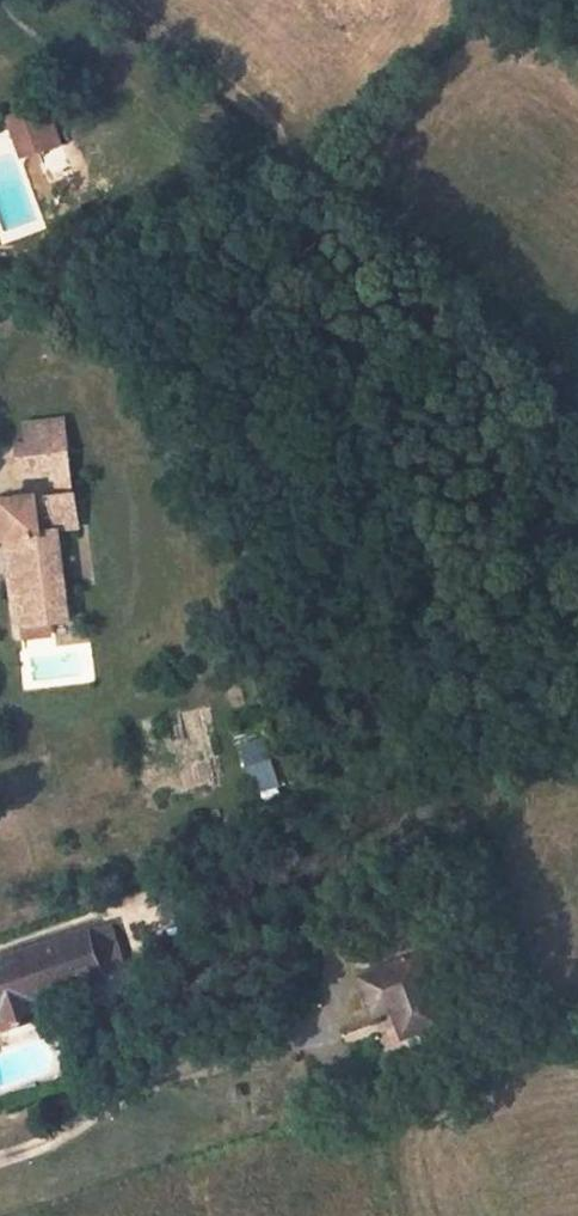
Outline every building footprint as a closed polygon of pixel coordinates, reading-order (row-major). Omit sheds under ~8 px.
[(63,145),(49,105),(24,114),(26,118),(11,124),(17,141),(32,135),(39,154),(63,145)] [(23,159),(39,154),(32,135),(17,141),(23,159)] [(32,443),(69,439),(67,421),(30,426),(32,443)] [(52,473),(53,480),(73,478),(69,439),(32,443),(19,444),(23,476),(52,473)] [(53,480),(54,495),(75,492),(73,478),(53,480)] [(19,626),(22,625),(49,622),(69,620),(59,532),(79,529),(75,492),(54,495),(0,501),(0,539),(8,538),(19,626)] [(50,635),(49,622),(22,625),(23,638),(50,635)] [(266,739),(243,746),(259,792),(281,785),(266,739)] [(112,925),(0,964),(0,1007),(7,1028),(40,1017),(34,1000),(104,976),(104,975),(126,967),(112,925)] [(361,957),(367,974),(440,947),(434,930),(361,957)] [(367,974),(361,976),(376,1015),(395,1008),(405,1036),(408,1036),(442,1023),(444,1022),(428,979),(449,972),(440,947),(367,974)] [(446,1033),(442,1023),(408,1036),(412,1046),(446,1033)]
